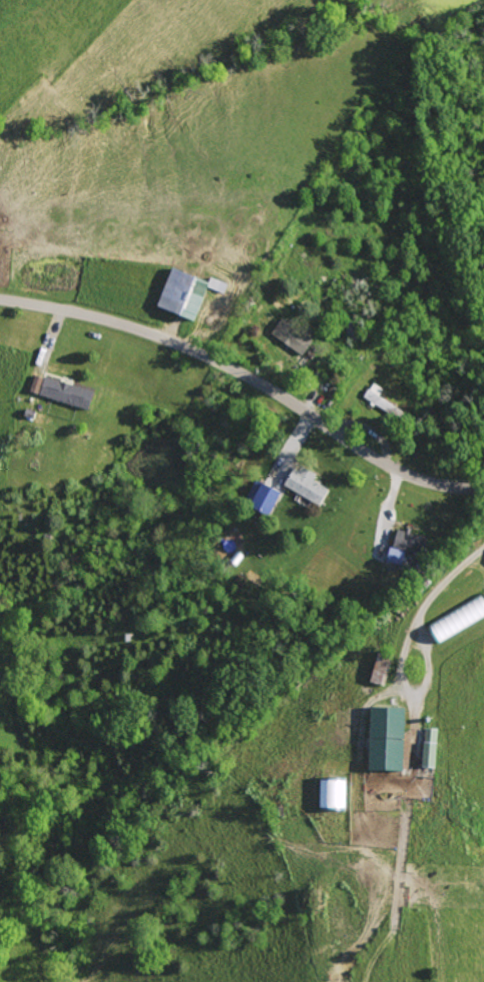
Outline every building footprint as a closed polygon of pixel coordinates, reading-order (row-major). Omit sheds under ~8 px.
[(151,310),(187,322),(200,287),(186,282),(187,278),(165,270),(151,310)] [(267,335),(298,356),(309,340),(277,320),(267,335)] [(40,377),(31,375),(27,392),(36,394),(40,377)] [(36,396),(85,411),(91,392),(41,377),(36,396)] [(326,488),(311,482),(313,476),(288,465),(279,488),(319,504),(326,488)] [(275,492),(254,482),(243,506),(264,516),(275,492)] [(393,529),(387,545),(412,554),(419,537),(403,531),(402,532),(393,529)] [(382,562),(397,565),(400,550),(384,547),(382,562)] [(432,643),(483,618),(483,608),(479,598),(423,624),(432,643)] [(366,682),(381,686),(387,658),(372,655),(366,682)] [(362,770),(398,770),(400,707),(364,706),(362,770)] [(418,767),(433,768),(434,729),(419,728),(418,767)] [(345,780),(316,779),(315,808),(344,809),(345,780)]
